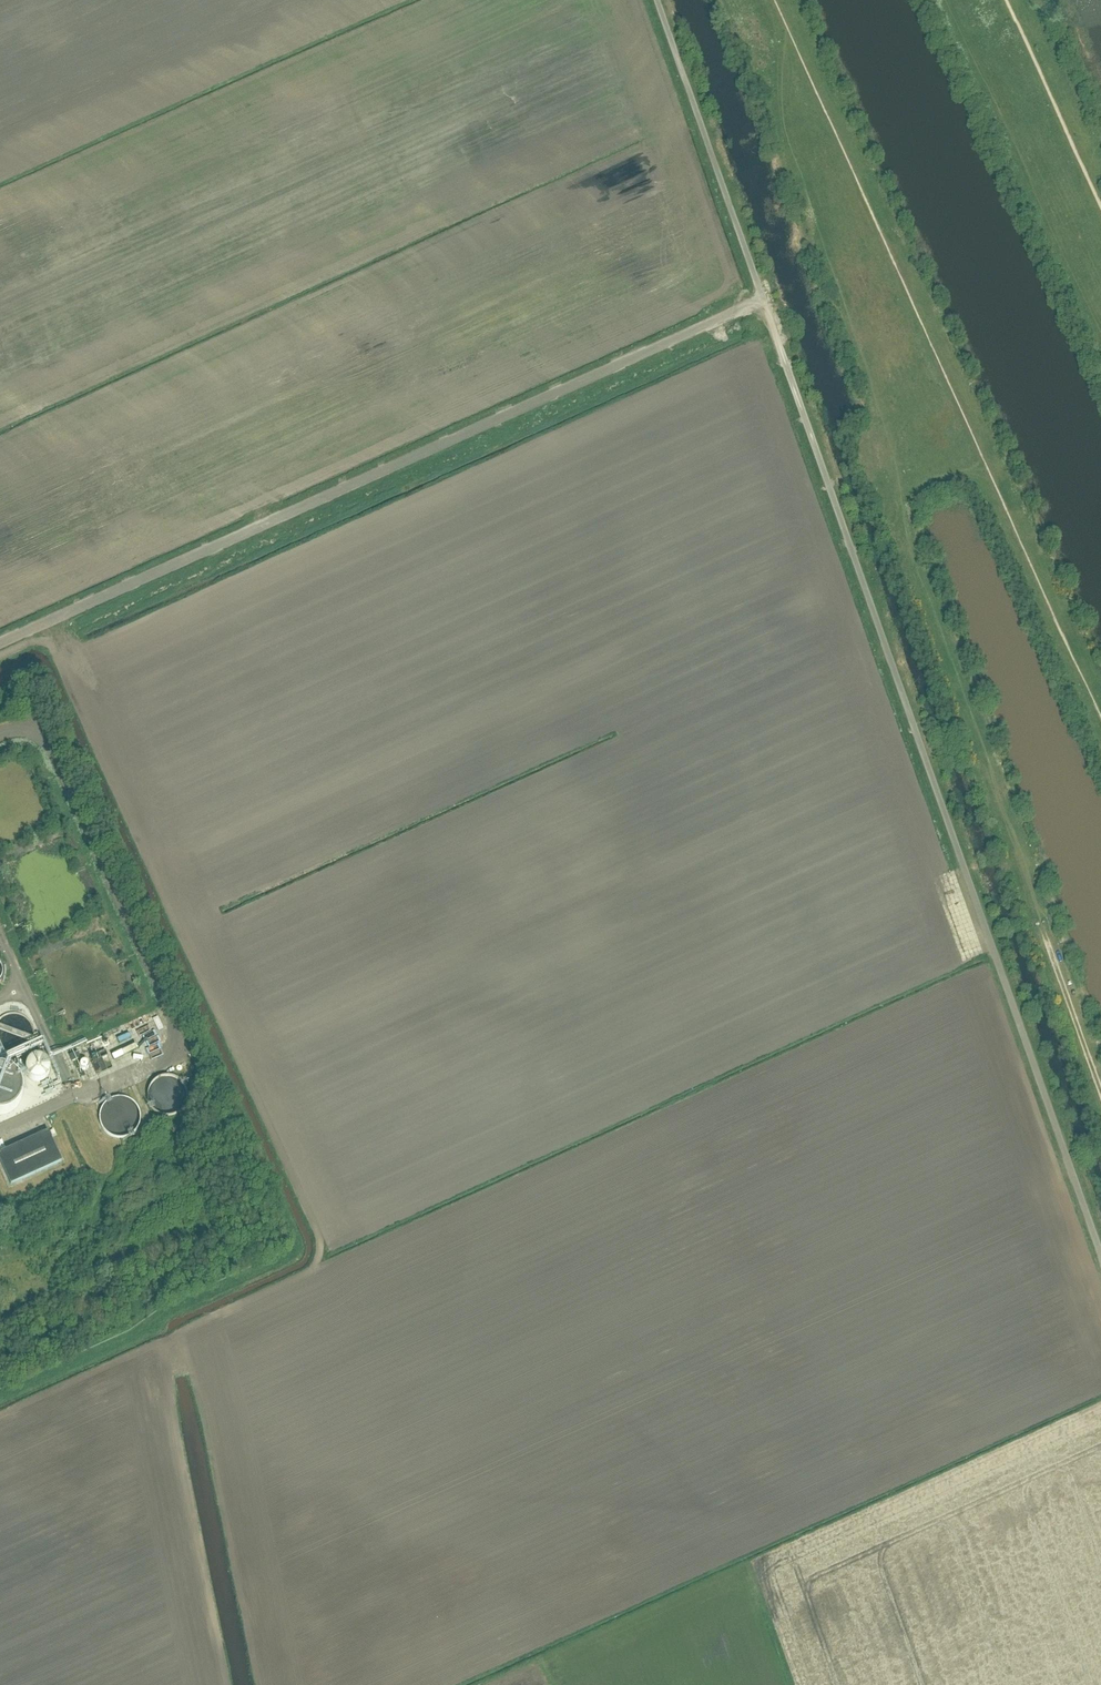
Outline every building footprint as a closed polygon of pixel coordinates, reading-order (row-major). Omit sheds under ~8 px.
[(19,1053),(23,1051),(28,1048),(31,1043),(32,1040),(32,1037),(32,1032),(31,1027),(30,1024),(28,1022),(24,1018),(19,1016),(14,1015),(11,1015),(8,1015),(3,1017),(0,1020),(0,1050),(1,1051),(6,1053),(10,1054),(15,1054),(19,1053)] [(48,1075),(49,1071),(49,1068),(48,1066),(47,1064),(45,1062),(41,1059),(37,1059),(34,1059),(31,1060),(29,1061),(27,1063),(26,1065),(25,1067),(24,1069),(24,1072),(25,1076),(27,1078),(28,1080),(31,1082),(32,1083),(35,1083),(38,1084),(40,1083),(43,1082),(46,1079),(48,1075)] [(22,1093),(21,1090),(20,1085),(17,1080),(14,1076),(11,1074),(7,1072),(1,1070),(0,1070),(0,1117),(1,1117),(4,1116),(9,1114),(12,1112),(15,1109),(18,1106),(20,1102),(21,1098),(22,1093)] [(157,1112),(162,1114),(166,1115),(171,1115),(175,1114),(179,1111),(183,1108),(185,1104),(187,1099),(187,1095),(187,1090),(186,1088),(184,1085),(181,1081),(179,1080),(176,1078),(171,1076),(169,1076),(165,1076),(161,1077),(156,1080),(152,1084),(150,1088),(148,1094),(148,1099),(150,1104),(153,1108),(155,1110),(157,1112)] [(109,1134),(113,1136),(117,1137),(123,1137),(127,1136),(131,1133),(134,1130),(137,1126),(139,1121),(139,1117),(138,1112),(137,1110),(136,1107),(132,1103),(131,1102),(128,1100),(123,1098),(121,1098),(117,1098),(112,1099),(107,1102),(103,1106),(101,1110),(100,1116),(100,1120),(102,1126),(104,1130),(107,1132),(109,1134)] [(12,1185),(63,1161),(49,1131),(0,1153),(0,1160),(12,1185)]
